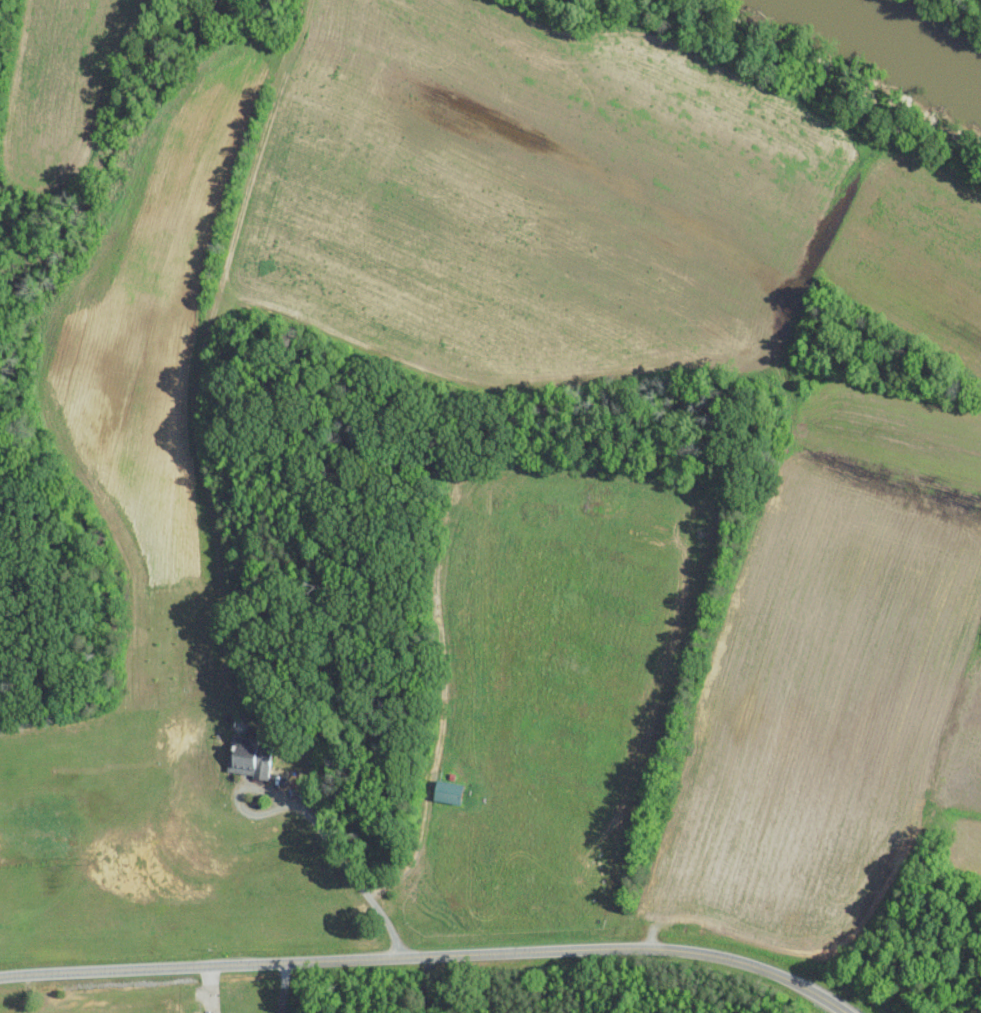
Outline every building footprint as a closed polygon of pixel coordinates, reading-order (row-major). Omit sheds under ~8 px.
[(266,775),(267,746),(226,745),(224,774),(266,775)] [(429,799),(456,803),(458,782),(431,778),(429,799)]
